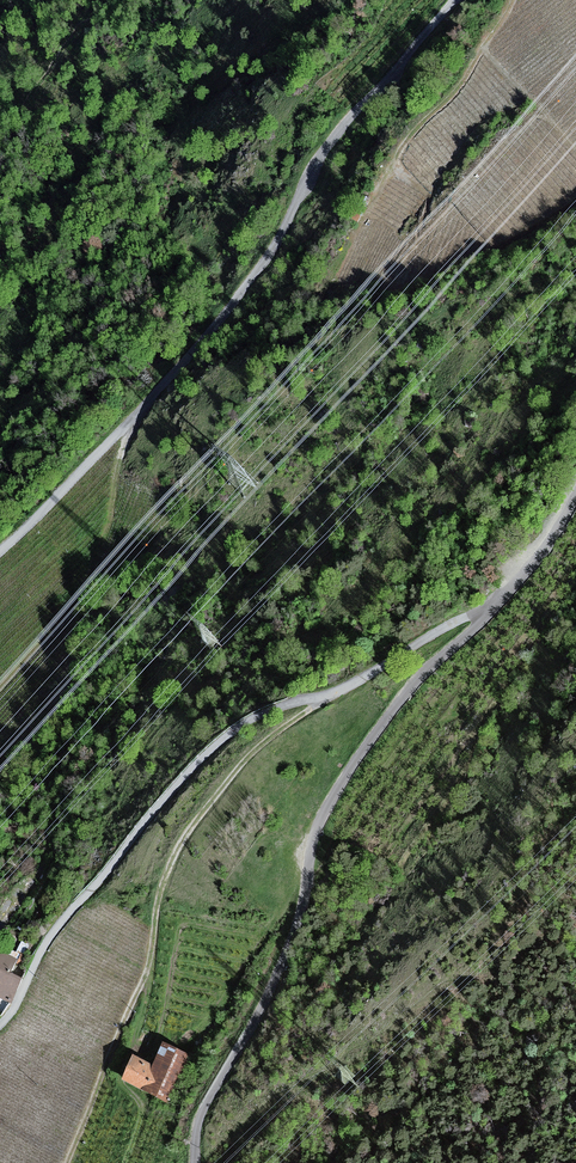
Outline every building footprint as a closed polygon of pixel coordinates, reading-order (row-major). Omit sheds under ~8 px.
[(0,957),(0,1000),(8,1003),(17,979),(6,975),(12,961),(0,957)] [(187,1057),(161,1045),(151,1068),(132,1059),(122,1081),(166,1102),(187,1057)]
